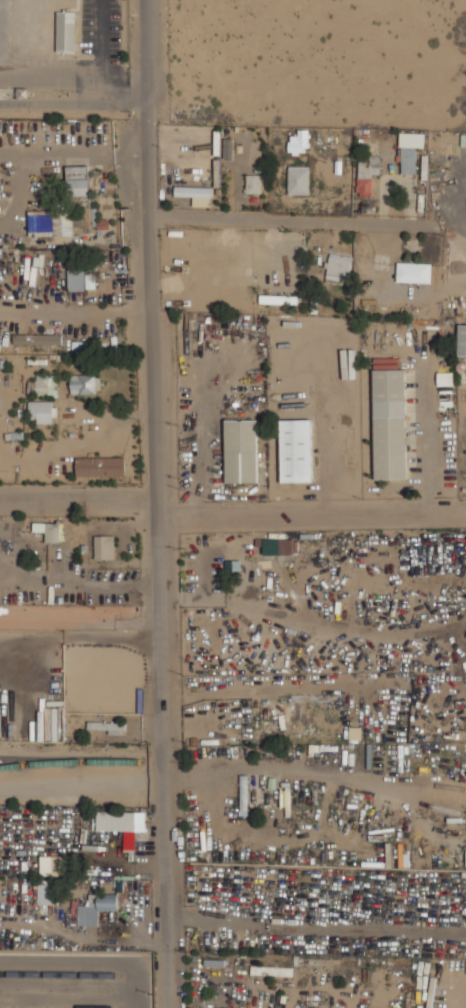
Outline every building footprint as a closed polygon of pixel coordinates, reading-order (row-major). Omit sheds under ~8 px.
[(57,51),(75,52),(75,12),(57,12),(57,51)] [(309,129),(298,129),(298,135),(289,135),(289,153),(308,154),(309,129)] [(400,173),(416,174),(417,147),(425,147),(425,133),(401,132),(400,173)] [(224,159),(233,159),(233,138),(224,138),(224,159)] [(381,156),(358,155),(357,196),(372,197),(373,174),(380,175),(381,156)] [(67,166),(67,196),(90,195),(89,165),(67,166)] [(288,194),(310,194),(309,165),(288,166),(288,194)] [(261,175),(246,174),(246,193),(261,193),(261,175)] [(211,187),(175,186),(174,196),(193,196),(192,206),(211,206),(211,187)] [(54,231),(54,236),(74,235),(73,211),(28,214),(29,232),(54,231)] [(324,281),(349,285),(353,256),(328,252),(324,281)] [(431,282),(432,263),(397,262),(396,282),(431,282)] [(96,289),(95,272),(85,272),(85,267),(67,268),(68,290),(96,289)] [(296,304),(296,296),(260,294),(259,303),(296,304)] [(465,356),(465,324),(458,324),(458,356),(465,356)] [(14,333),(14,343),(62,345),(63,335),(14,333)] [(72,353),(88,353),(88,341),(72,341),(72,353)] [(373,370),(375,479),(407,479),(404,369),(373,370)] [(437,386),(453,385),(453,372),(437,372),(437,386)] [(70,393),(96,394),(96,375),(71,374),(70,393)] [(58,377),(36,376),(36,396),(57,396),(58,377)] [(52,423),(52,401),(28,401),(29,418),(36,418),(36,423),(52,423)] [(225,420),(226,483),(258,482),(257,419),(225,420)] [(281,482),(312,482),(311,419),(280,420),(281,482)] [(76,476),(124,476),(124,457),(76,457),(76,476)] [(24,534),(24,522),(10,522),(10,534),(24,534)] [(45,541),(59,542),(59,523),(33,522),(33,531),(46,532),(45,541)] [(87,536),(87,550),(94,550),(94,559),(115,559),(114,535),(87,536)] [(226,574),(241,574),(240,559),(225,560),(226,574)] [(126,732),(126,722),(94,722),(94,729),(109,729),(109,733),(126,732)] [(144,831),(145,813),(97,811),(97,830),(144,831)] [(37,904),(54,904),(54,880),(38,880),(37,904)] [(117,910),(118,896),(88,896),(87,905),(77,905),(77,925),(98,926),(98,910),(117,910)] [(251,975),(293,976),(293,967),(251,966),(251,975)]
